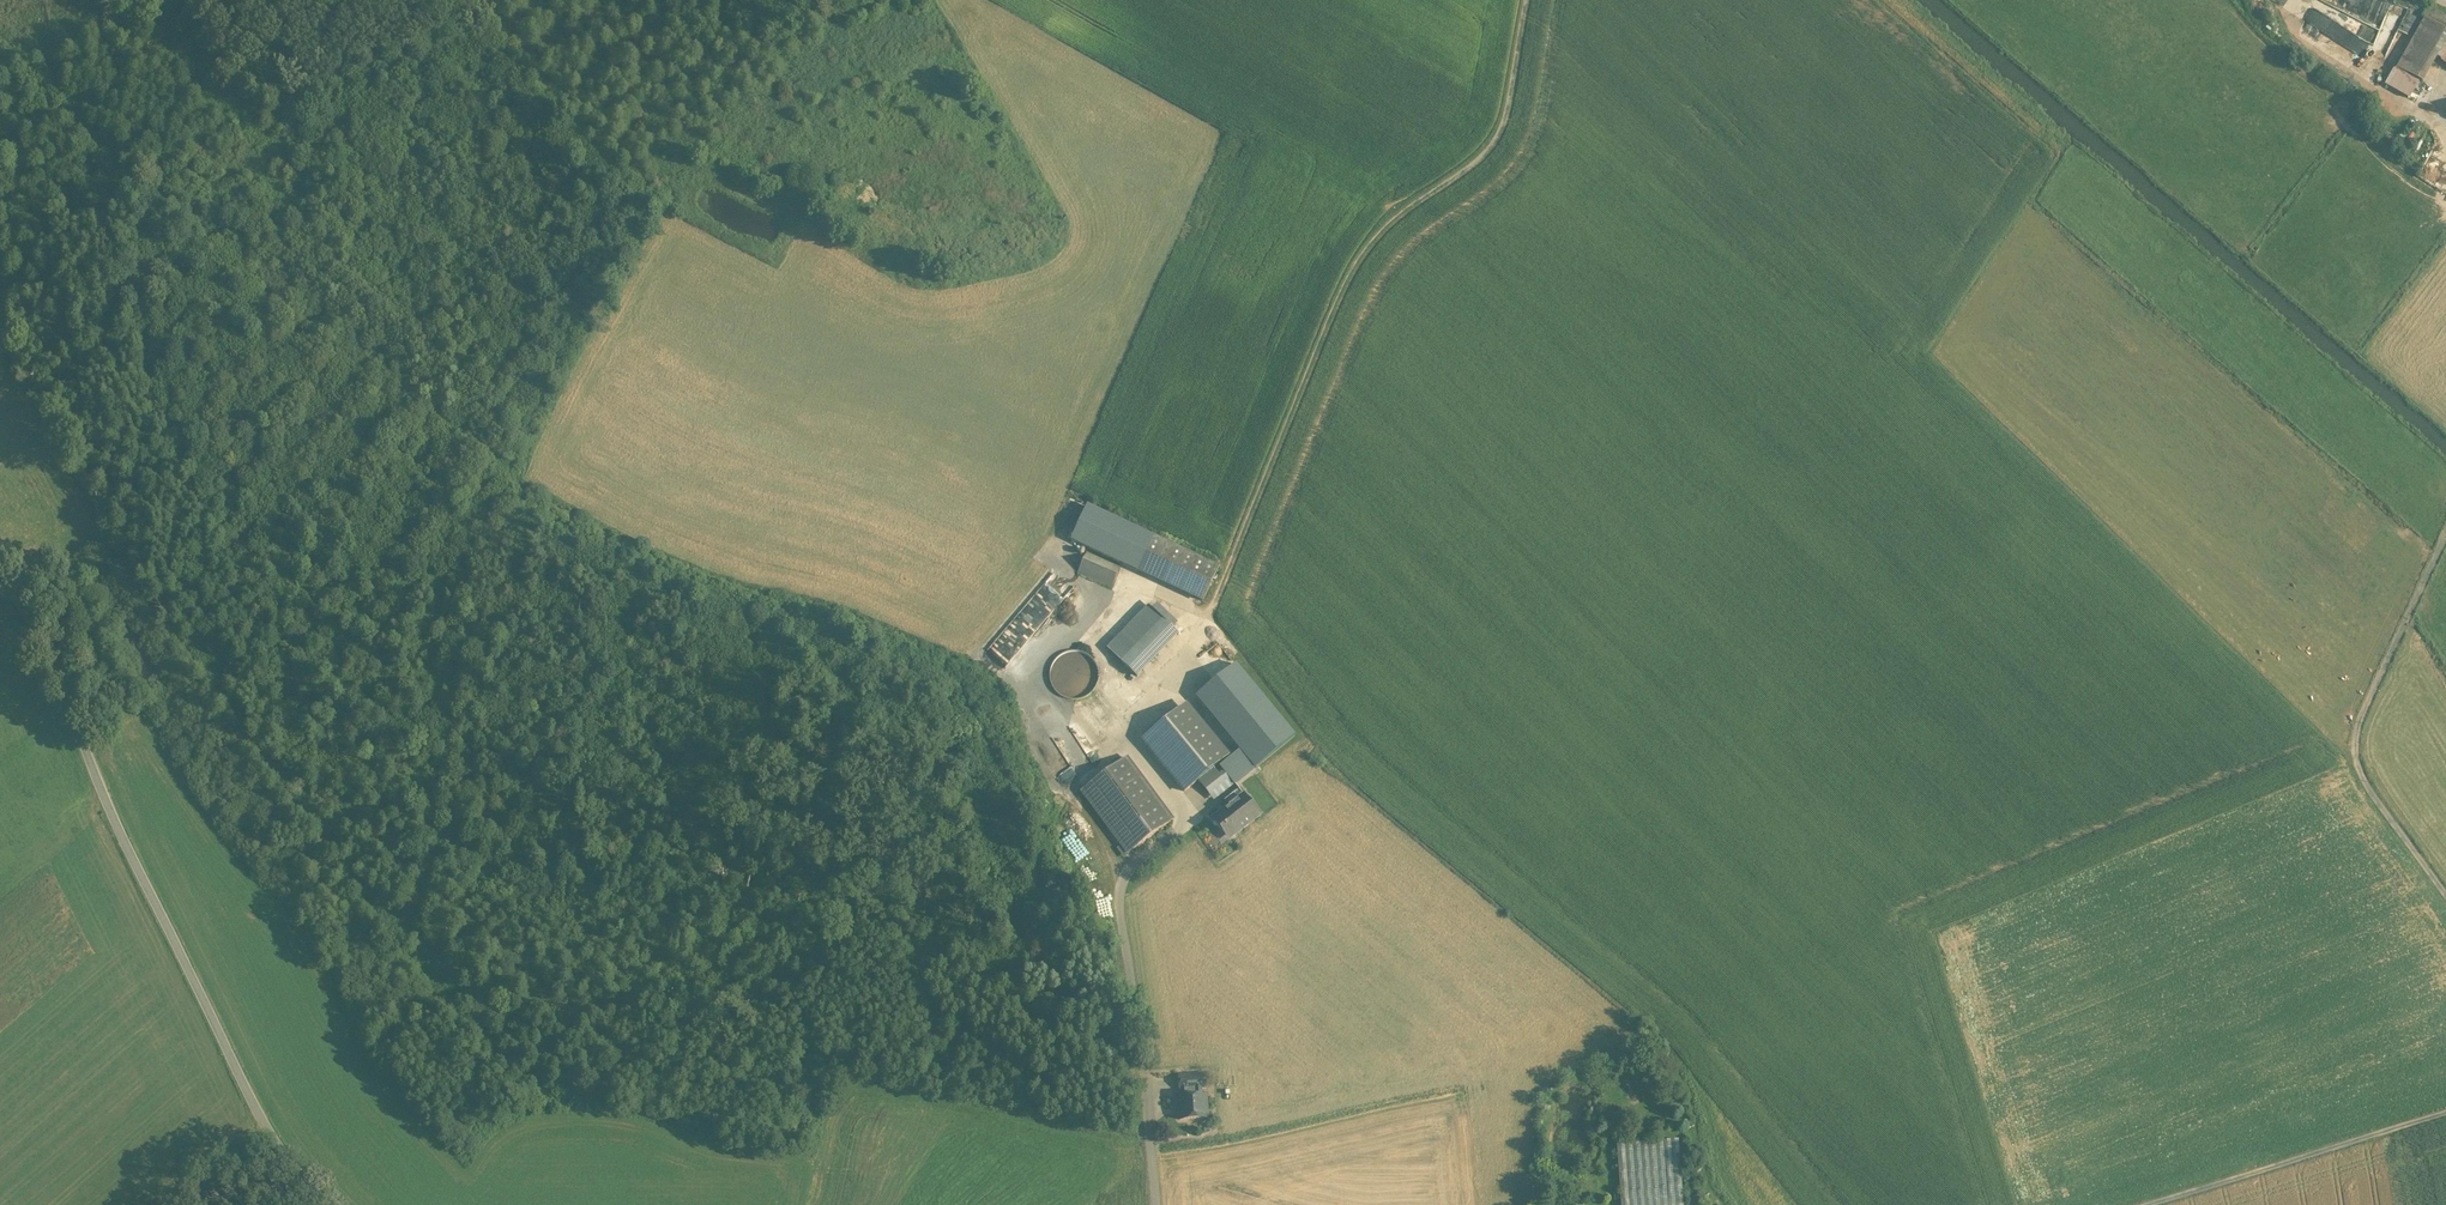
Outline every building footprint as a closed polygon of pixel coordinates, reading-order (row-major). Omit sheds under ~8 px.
[(2372,50),(2380,32),(2338,10),(2321,0),(2316,0),(2297,35),(2359,73),(2372,50)] [(2386,0),(2321,0),(2338,10),(2380,32),(2372,50),(2397,64),(2423,17),(2423,16),(2386,0)] [(2428,8),(2423,16),(2423,17),(2425,19),(2445,30),(2445,17),(2428,8)] [(2397,69),(2419,81),(2424,84),(2438,58),(2445,43),(2445,30),(2425,19),(2397,69)] [(2438,58),(2445,64),(2445,43),(2438,58)] [(2419,81),(2397,69),(2388,87),(2409,98),(2419,81)] [(1136,570),(1152,536),(1087,508),(1072,540),(1136,570)] [(1218,567),(1152,536),(1136,570),(1203,600),(1218,567)] [(1118,563),(1087,551),(1078,572),(1109,585),(1118,563)] [(1021,683),(1086,605),(1070,591),(1073,588),(1054,571),(985,653),(1021,683)] [(1148,605),(1107,648),(1121,661),(1162,618),(1148,605)] [(1162,618),(1121,661),(1137,677),(1178,634),(1162,618)] [(1096,685),(1098,675),(1096,666),(1091,658),(1083,653),(1074,651),(1064,653),(1057,658),(1051,666),(1049,675),(1051,684),(1057,692),(1064,698),(1074,700),(1083,698),(1091,692),(1096,685)] [(1292,740),(1235,667),(1196,698),(1243,758),(1252,770),(1292,740)] [(1079,746),(1049,700),(1036,708),(1066,755),(1079,746)] [(1181,709),(1143,741),(1185,792),(1198,781),(1210,770),(1214,768),(1223,760),(1181,709)] [(1061,784),(1076,774),(1064,756),(1049,767),(1061,784)] [(1127,758),(1081,792),(1127,853),(1172,820),(1127,758)] [(1243,758),(1223,772),(1228,779),(1233,785),(1252,770),(1243,758)] [(1228,779),(1223,772),(1220,775),(1214,768),(1210,770),(1221,784),(1228,779)] [(1210,770),(1198,781),(1208,794),(1221,784),(1210,770)] [(1213,800),(1233,785),(1228,779),(1221,784),(1208,794),(1213,800)] [(1259,815),(1239,790),(1224,802),(1228,807),(1212,820),(1220,831),(1224,828),(1231,837),(1259,815)] [(1224,828),(1220,831),(1227,840),(1231,837),(1224,828)] [(1204,1075),(1180,1077),(1180,1089),(1200,1087),(1205,1087),(1204,1075)] [(1200,1087),(1182,1089),(1182,1098),(1178,1099),(1179,1120),(1207,1118),(1205,1097),(1201,1097),(1200,1087)]
